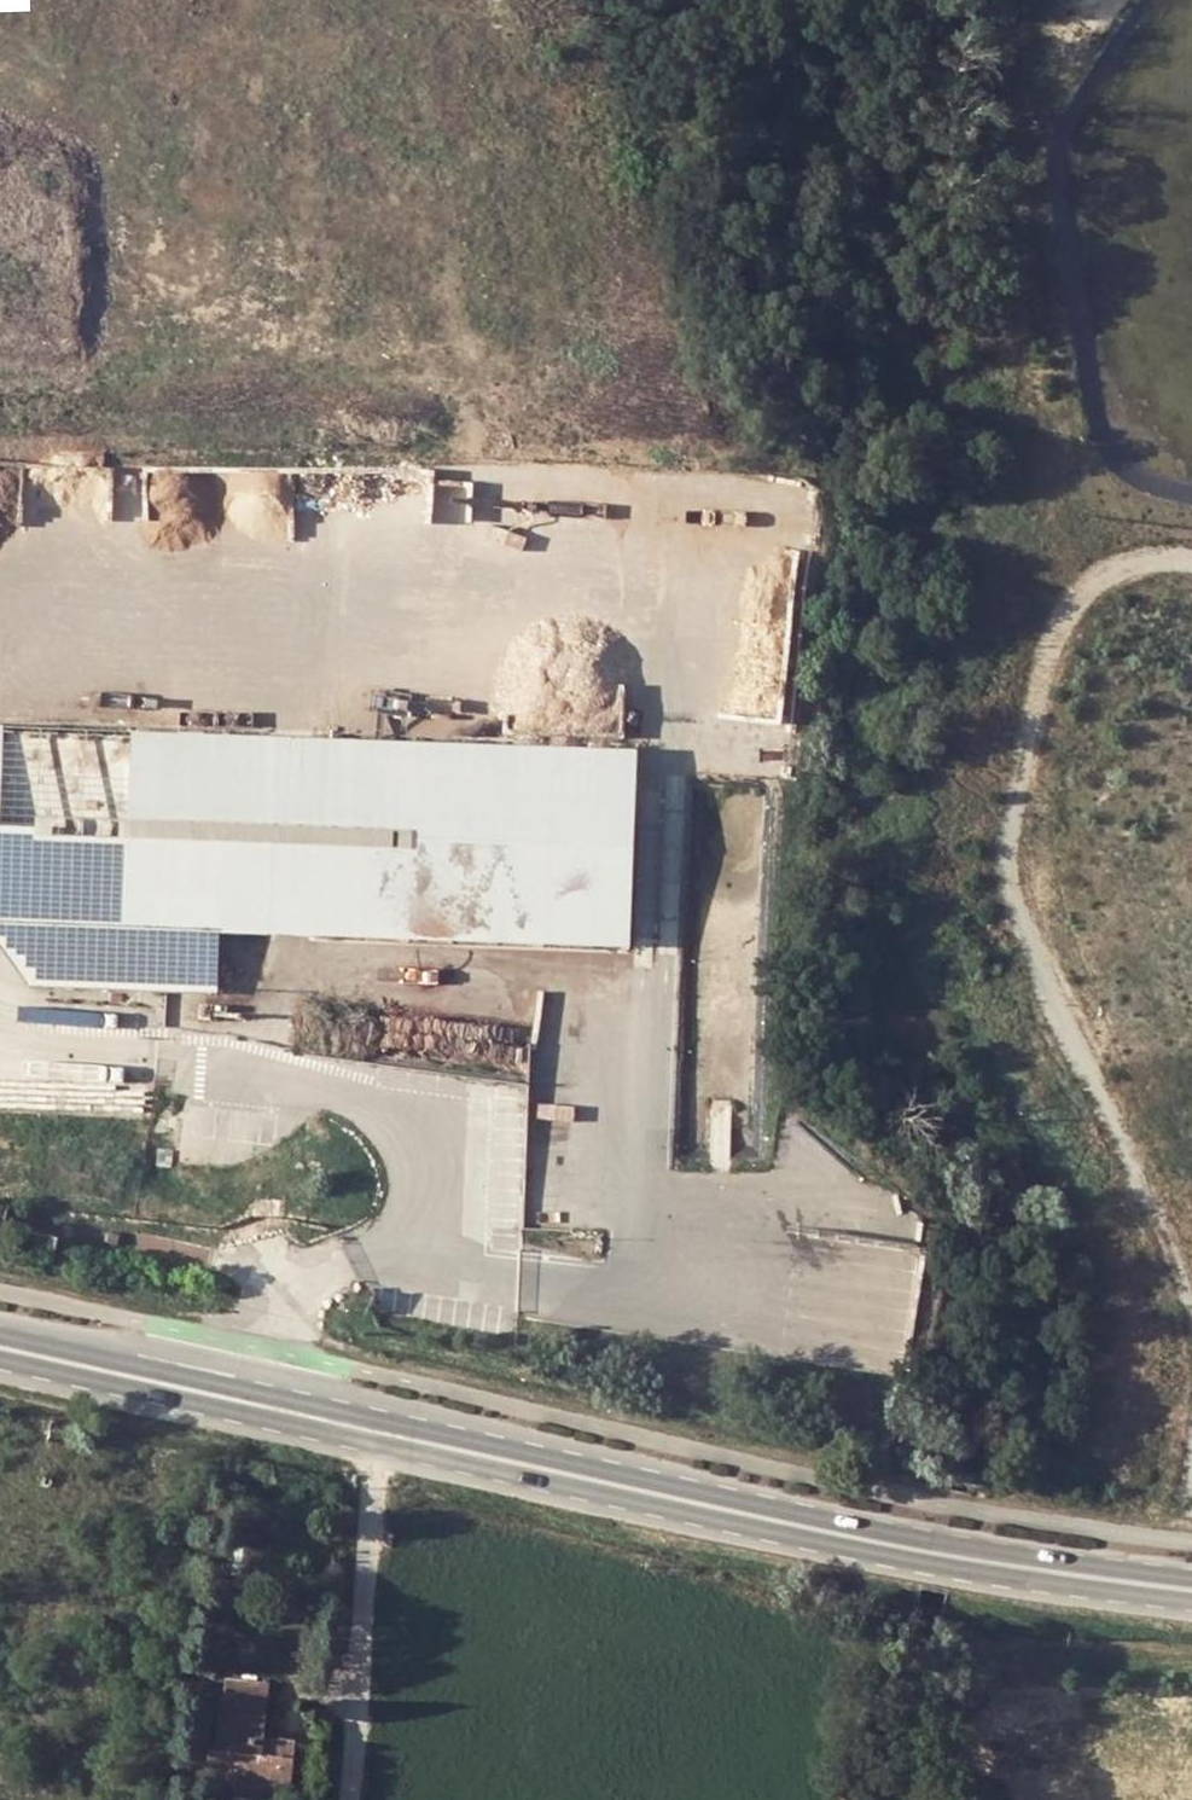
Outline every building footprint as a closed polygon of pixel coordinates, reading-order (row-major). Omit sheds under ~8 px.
[(215,928),(215,932),(620,948),(628,754),(0,729),(0,946),(28,985),(31,921),(215,928)] [(31,921),(28,985),(212,992),(215,932),(215,928),(31,921)] [(214,1748),(207,1753),(206,1775),(236,1779),(235,1789),(267,1791),(269,1766),(281,1767),(282,1741),(264,1740),(268,1688),(224,1684),(221,1705),(217,1708),(214,1748)] [(282,1741),(281,1767),(290,1767),(292,1742),(282,1741)] [(236,1779),(206,1775),(205,1786),(235,1789),(236,1779)] [(267,1791),(235,1789),(234,1799),(266,1799),(267,1791)]
